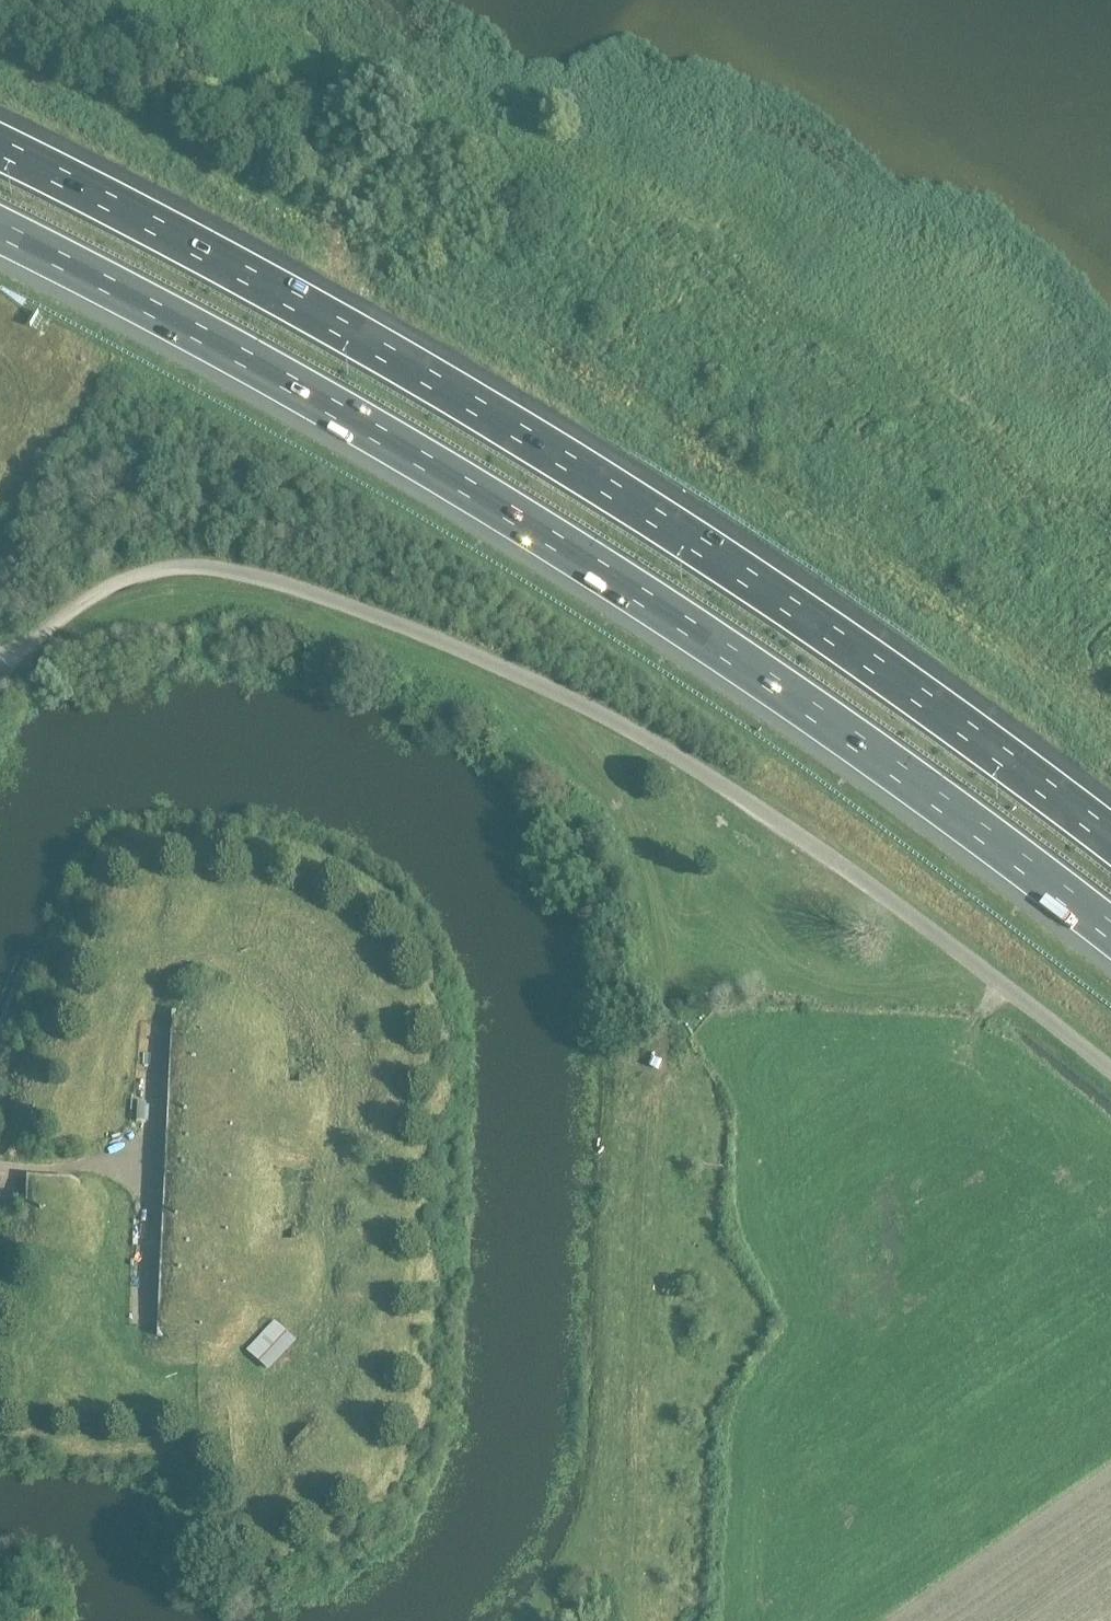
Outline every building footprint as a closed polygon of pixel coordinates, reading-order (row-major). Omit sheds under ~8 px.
[(183,1010),(170,1010),(155,1338),(155,1339),(168,1339),(168,1335),(205,1337),(207,1289),(228,1290),(229,1265),(242,1255),(250,1256),(249,1278),(291,1280),(291,1266),(293,1266),(294,1243),(296,1242),(297,1241),(297,1240),(293,1223),(291,1223),(291,1239),(281,1239),(282,1223),(280,1222),(275,1239),(275,1240),(276,1241),(277,1242),(277,1248),(243,1247),(231,1236),(236,1117),(249,1107),(256,1107),(256,1122),(297,1124),(298,1109),(300,1109),(301,1086),(302,1086),(303,1085),(304,1084),(304,1083),(301,1067),(299,1066),(298,1083),(288,1082),(289,1066),(287,1066),(282,1083),(282,1084),(283,1084),(283,1085),(284,1085),(284,1092),(250,1090),(238,1079),(239,1055),(197,1053),(199,1015),(182,1014),(183,1010)] [(271,1371),(296,1345),(273,1324),(249,1350),(271,1371)]
